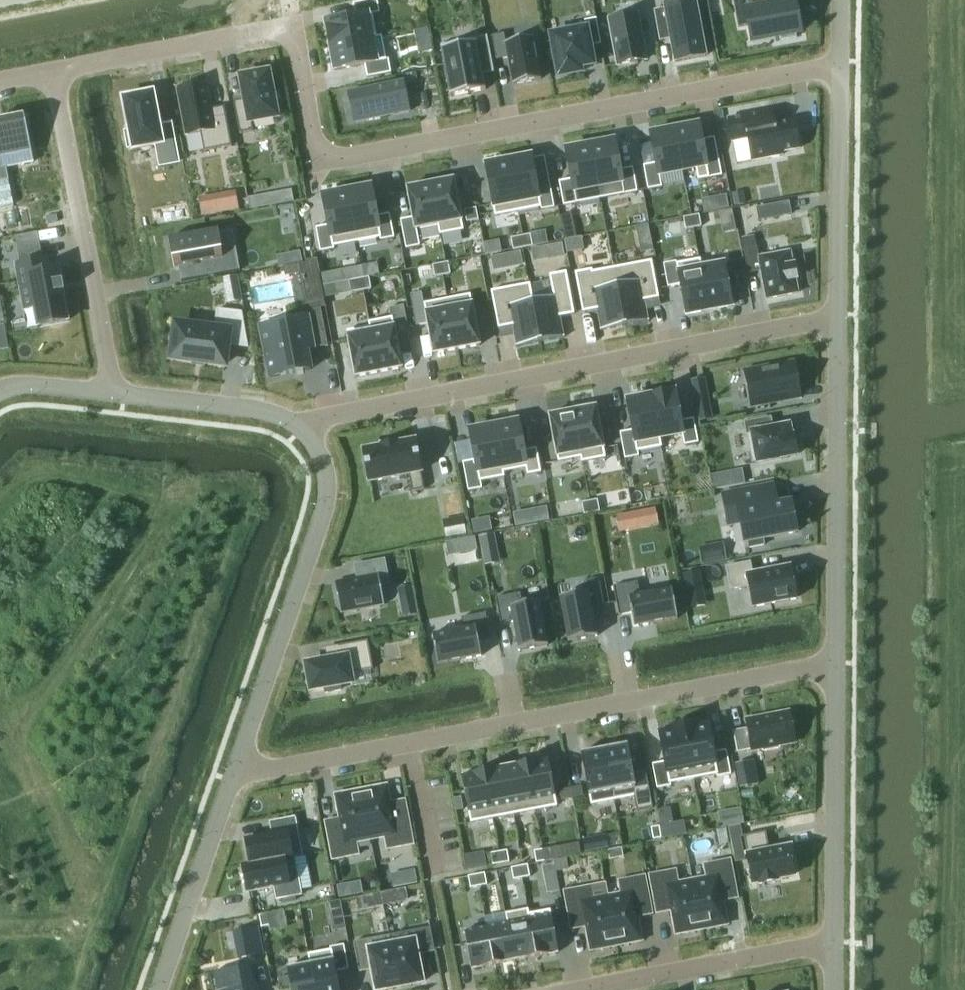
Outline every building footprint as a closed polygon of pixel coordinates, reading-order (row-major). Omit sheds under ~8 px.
[(326,21),(331,46),(377,37),(373,14),(380,12),(377,0),(370,0),(353,3),(356,16),(326,21)] [(657,10),(662,36),(673,34),(678,61),(708,55),(702,25),(704,25),(700,5),(699,6),(697,0),(696,0),(668,5),(668,7),(657,10)] [(749,12),(746,12),(752,41),(780,35),(781,40),(797,37),(796,32),(801,31),(795,2),(776,6),(775,0),(747,0),(749,12)] [(638,14),(609,20),(617,65),(646,59),(638,14)] [(551,35),(559,76),(581,71),(580,66),(593,64),(590,46),(601,44),(596,18),(585,20),(586,28),(551,35)] [(504,33),(492,36),(496,59),(508,57),(513,84),(541,79),(533,37),(506,42),(504,33)] [(377,37),(331,46),(336,70),(365,65),(367,77),(391,73),(389,59),(387,59),(382,36),(377,37)] [(487,36),(440,45),(450,96),(485,90),(481,69),(493,67),(487,36)] [(277,116),(268,71),(241,77),(245,99),(233,102),(240,133),(253,131),(251,121),(277,116)] [(404,81),(348,93),(353,114),(393,106),(394,114),(410,111),(404,81)] [(206,82),(177,88),(186,135),(201,133),(204,151),(232,146),(224,106),(211,109),(206,82)] [(153,93),(122,98),(127,124),(123,125),(128,150),(156,144),(159,165),(178,161),(171,125),(159,128),(153,93)] [(781,152),(799,149),(794,120),(769,125),(766,112),(728,119),(733,142),(748,139),(752,161),(782,155),(781,152)] [(14,205),(9,180),(4,156),(32,151),(25,117),(0,121),(0,208),(14,205)] [(699,124),(675,129),(683,170),(696,168),(698,180),(722,175),(717,151),(705,153),(699,124)] [(656,163),(644,165),(648,189),(662,187),(660,175),(683,170),(675,129),(651,134),(656,163)] [(615,140),(591,145),(601,198),(638,191),(633,167),(620,169),(615,140)] [(591,145),(566,150),(572,179),(559,181),(564,205),(601,198),(591,145)] [(537,185),(532,156),(509,160),(518,211),(541,207),(542,210),(554,207),(550,183),(537,185)] [(509,160),(485,165),(495,216),(518,211),(509,160)] [(454,179),(431,184),(438,225),(439,234),(463,230),(454,179)] [(413,217),(400,219),(406,248),(420,246),(417,229),(438,225),(431,184),(407,188),(413,217)] [(289,185),(247,196),(250,207),(292,197),(289,185)] [(377,215),(372,186),(347,191),(357,242),(380,238),(380,240),(394,237),(390,213),(377,215)] [(347,191),(323,196),(328,225),(316,227),(321,252),(335,249),(334,247),(357,242),(347,191)] [(165,221),(189,217),(186,200),(162,205),(165,221)] [(789,202),(778,204),(780,216),(791,214),(789,202)] [(476,207),(464,210),(467,222),(478,219),(476,207)] [(701,226),(699,214),(691,216),(694,227),(701,226)] [(694,227),(691,216),(684,217),(686,229),(694,227)] [(206,231),(158,240),(163,269),(176,266),(179,281),(225,272),(221,252),(210,254),(206,231)] [(530,234),(523,235),(525,247),(533,246),(530,234)] [(523,235),(511,238),(513,250),(525,247),(523,235)] [(761,270),(766,298),(797,292),(795,279),(797,279),(794,264),(792,264),(790,251),(759,256),(757,247),(743,249),(747,273),(761,270)] [(676,261),(664,263),(668,287),(681,285),(686,314),(709,309),(702,268),(701,258),(677,263),(676,261)] [(46,259),(16,264),(25,309),(35,307),(38,326),(68,321),(62,292),(64,292),(62,281),(60,281),(58,269),(48,271),(46,259)] [(659,297),(652,260),(614,267),(625,326),(649,321),(649,320),(648,320),(644,300),(659,297)] [(450,274),(448,262),(440,263),(442,275),(450,274)] [(442,275),(440,263),(432,265),(434,277),(442,275)] [(702,268),(709,309),(733,305),(725,264),(702,268)] [(592,269),(575,272),(583,312),(598,309),(601,329),(600,329),(600,330),(625,326),(614,267),(593,271),(592,269)] [(534,300),(532,300),(540,342),(565,337),(565,336),(563,336),(560,316),(574,314),(566,271),(549,275),(553,296),(534,300)] [(369,277),(361,278),(363,290),(371,289),(369,277)] [(361,278),(349,281),(351,292),(363,290),(361,278)] [(530,283),(491,291),(498,328),(513,325),(517,345),(516,345),(516,346),(540,342),(532,300),(534,300),(530,283)] [(422,291),(410,294),(416,325),(428,323),(434,354),(457,349),(447,298),(424,303),(422,291)] [(470,294),(447,298),(457,349),(480,345),(470,294)] [(391,317),(368,321),(369,326),(370,326),(379,372),(402,368),(397,340),(410,337),(404,305),(389,308),(391,317)] [(307,317),(259,326),(269,378),(311,369),(307,350),(328,346),(321,307),(306,310),(307,317)] [(173,355),(173,358),(175,358),(175,357),(222,364),(225,364),(225,362),(227,344),(248,347),(242,312),(218,309),(215,330),(179,325),(177,325),(176,327),(177,327),(173,355)] [(369,326),(347,331),(356,377),(379,372),(370,326),(369,326)] [(795,361),(743,370),(751,408),(782,402),(781,399),(801,395),(795,361)] [(676,391),(651,396),(659,437),(660,437),(682,433),(685,445),(698,442),(694,418),(681,420),(676,391)] [(633,430),(620,432),(625,458),(639,456),(638,451),(662,447),(660,437),(659,437),(651,396),(627,401),(633,430)] [(596,406),(573,411),(582,457),(581,457),(582,462),(606,457),(596,406)] [(573,411),(550,415),(558,461),(581,457),(582,457),(573,411)] [(744,422),(752,463),(797,455),(793,436),(791,436),(789,426),(774,428),(771,417),(744,422)] [(519,421),(494,426),(503,472),(504,471),(526,467),(527,475),(541,472),(537,448),(524,450),(519,421)] [(475,459),(463,462),(468,491),(482,488),(481,481),(505,476),(504,471),(503,472),(494,426),(470,430),(475,459)] [(425,490),(415,441),(397,444),(397,443),(392,444),(386,445),(382,446),(382,447),(363,451),(370,482),(409,475),(412,492),(425,490)] [(749,542),(750,548),(766,546),(765,539),(798,533),(792,503),(768,507),(764,487),(724,495),(730,525),(742,523),(746,543),(749,542)] [(600,511),(597,499),(590,501),(592,513),(600,511)] [(592,513),(590,501),(582,502),(584,514),(592,513)] [(335,583),(340,613),(384,604),(381,585),(390,584),(386,561),(369,564),(371,576),(335,583)] [(797,598),(791,567),(753,574),(751,561),(727,566),(731,589),(750,585),(754,607),(797,598)] [(699,571),(684,574),(688,592),(703,589),(699,571)] [(589,592),(559,598),(568,641),(597,636),(592,607),(604,605),(599,578),(586,580),(589,592)] [(638,581),(614,586),(619,615),(631,613),(634,627),(678,618),(672,589),(641,595),(638,581)] [(520,593),(496,597),(501,624),(513,622),(519,650),(548,645),(540,601),(523,604),(520,593)] [(486,613),(462,617),(464,628),(432,634),(438,664),(482,656),(479,642),(491,639),(486,613)] [(341,658),(306,664),(311,690),(324,687),(325,693),(341,690),(340,684),(352,682),(351,673),(373,669),(368,640),(339,646),(341,658)] [(795,740),(790,712),(747,721),(748,728),(735,731),(738,751),(763,746),(764,749),(779,747),(779,743),(795,740)] [(695,723),(683,725),(693,778),(716,774),(717,777),(731,774),(726,750),(714,752),(708,723),(696,725),(695,723)] [(693,778),(683,725),(671,727),(672,730),(659,732),(665,761),(652,764),(657,788),(671,785),(671,783),(693,778)] [(627,744),(604,748),(614,800),(637,796),(627,744)] [(614,800),(604,748),(581,752),(591,805),(614,800)] [(548,759),(526,763),(535,810),(557,806),(548,759)] [(526,763),(505,767),(514,814),(535,810),(526,763)] [(505,767),(483,771),(492,818),(514,814),(505,767)] [(492,818),(483,771),(461,775),(470,822),(492,818)] [(387,785),(361,790),(370,839),(385,836),(387,849),(413,844),(406,806),(391,809),(387,785)] [(370,839),(361,790),(335,795),(340,818),(326,821),(333,860),(359,855),(356,842),(370,839)] [(685,818),(673,820),(671,805),(657,807),(662,835),(687,831),(685,818)] [(246,839),(250,864),(294,856),(294,858),(302,856),(295,818),(270,822),(272,834),(246,839)] [(659,826),(651,827),(653,839),(662,838),(659,826)] [(744,835),(753,883),(760,881),(761,884),(777,881),(776,878),(794,875),(792,863),(794,862),(791,847),(770,851),(766,831),(744,835)] [(542,849),(545,861),(553,860),(551,848),(542,849)] [(483,849),(464,852),(467,871),(486,868),(483,849)] [(545,861),(542,849),(534,851),(536,863),(545,861)] [(499,852),(501,863),(509,862),(507,850),(499,852)] [(501,863),(499,852),(491,853),(493,865),(501,863)] [(242,866),(247,892),(274,887),(276,899),(301,895),(294,858),(294,856),(250,864),(242,866)] [(706,877),(692,880),(702,929),(727,924),(723,900),(738,898),(730,859),(704,864),(706,877)] [(528,864),(519,866),(522,878),(530,876),(528,864)] [(519,866),(511,868),(514,879),(522,878),(519,866)] [(393,871),(394,883),(417,880),(416,868),(393,871)] [(676,870),(649,875),(656,913),(671,910),(676,934),(702,929),(692,880),(678,883),(676,870)] [(487,885),(485,873),(477,874),(479,886),(487,885)] [(471,888),(479,886),(477,874),(468,876),(471,888)] [(607,896),(616,945),(642,940),(637,916),(652,914),(645,875),(618,880),(621,893),(607,896)] [(605,883),(564,891),(571,929),(586,926),(591,950),(616,945),(607,896),(605,883)] [(383,904),(391,903),(389,891),(381,892),(383,904)] [(372,894),(374,906),(383,904),(381,892),(372,894)] [(508,922),(515,960),(537,956),(529,914),(529,913),(528,909),(505,913),(507,922),(508,922)] [(529,914),(537,956),(558,952),(550,909),(529,913),(529,914)] [(267,914),(259,915),(262,927),(270,925),(267,914)] [(486,926),(494,964),(515,960),(508,922),(507,922),(486,926)] [(486,926),(465,931),(472,968),(494,964),(486,926)] [(263,954),(258,927),(234,932),(239,958),(263,954)] [(415,940),(391,945),(399,986),(423,982),(415,940)] [(310,963),(316,989),(340,989),(336,971),(349,969),(344,944),(330,947),(330,950),(308,954),(310,963)] [(376,989),(379,989),(399,986),(391,945),(368,949),(376,989)] [(287,968),(291,989),(316,989),(310,963),(287,968)] [(217,989),(255,989),(251,966),(214,974),(217,989)]
